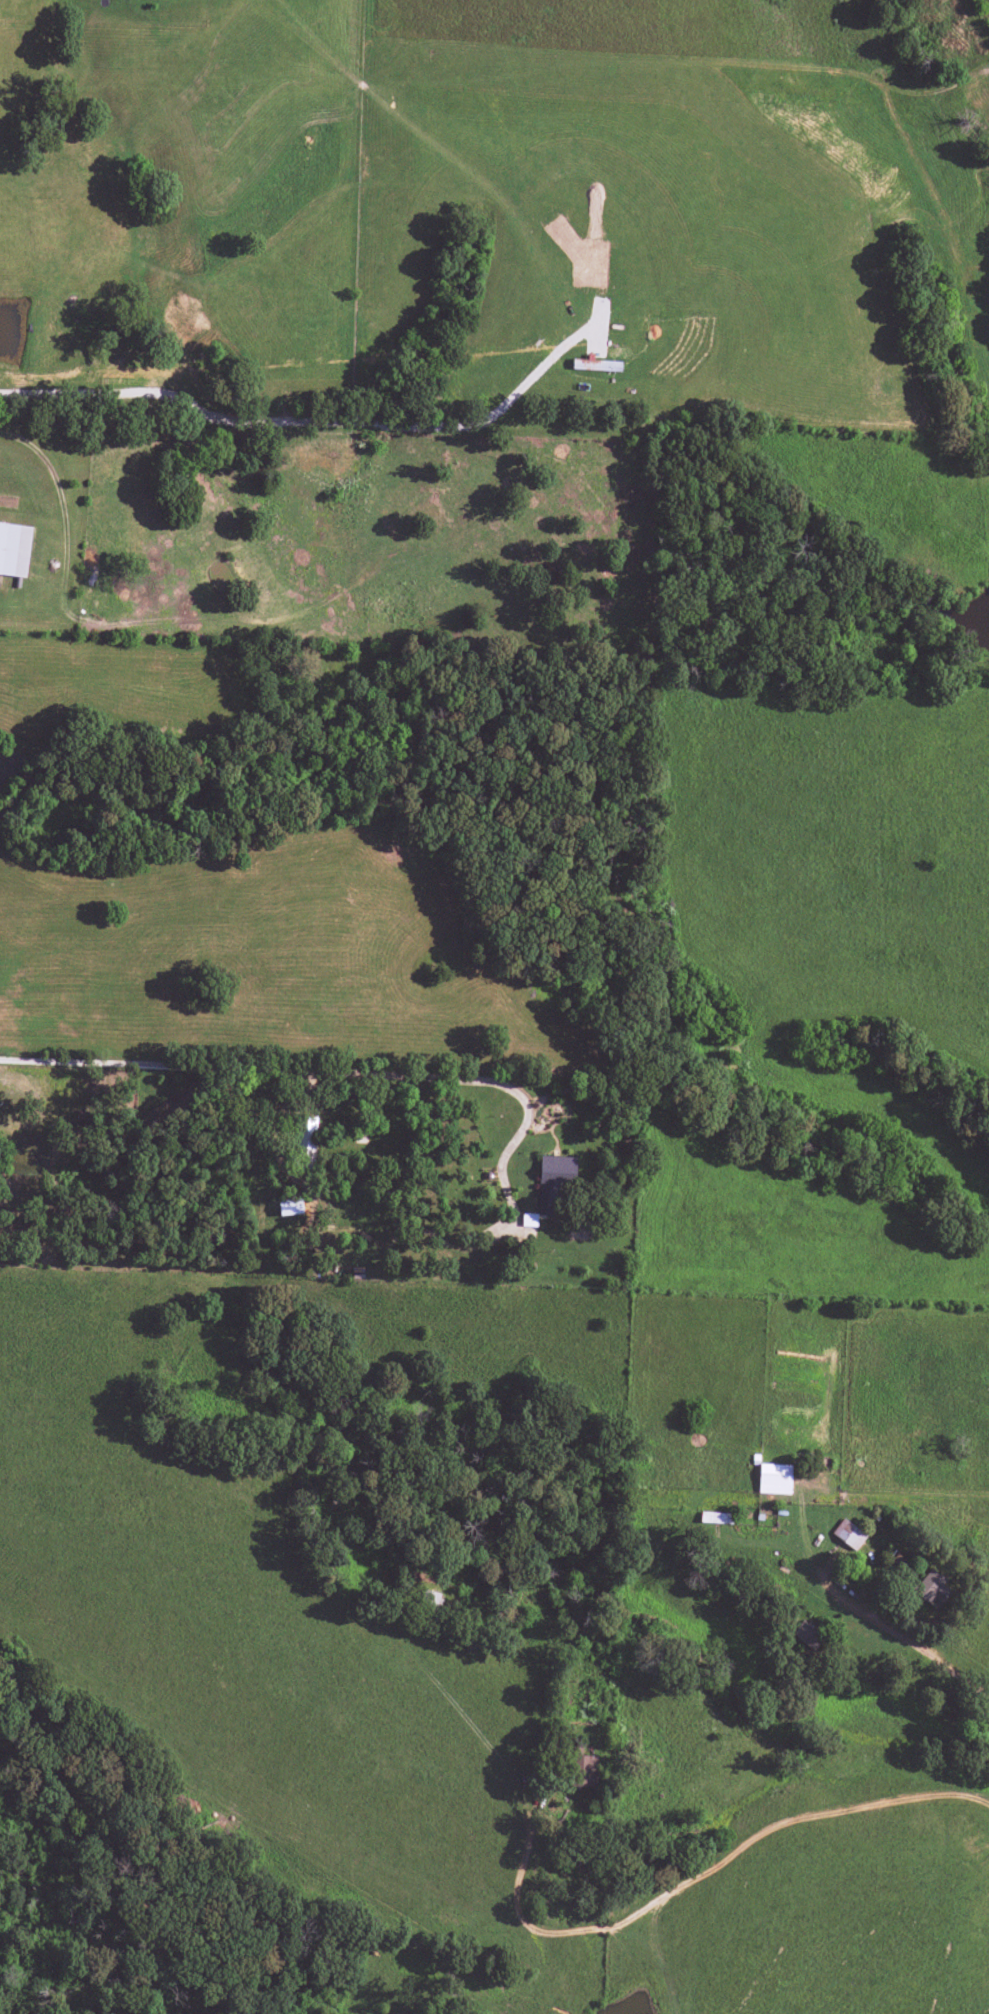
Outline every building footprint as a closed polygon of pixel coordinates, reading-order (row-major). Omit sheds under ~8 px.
[(26,577),(31,526),(0,523),(0,574),(26,577)] [(576,1157),(539,1156),(537,1214),(559,1215),(560,1180),(575,1181),(576,1157)] [(279,1215),(302,1214),(301,1199),(278,1200),(279,1215)] [(790,1494),(791,1465),(759,1464),(758,1493),(790,1494)] [(831,1533),(854,1551),(866,1536),(844,1518),(831,1533)] [(946,1580),(932,1568),(912,1590),(935,1610),(950,1593),(942,1585),(946,1580)] [(819,1653),(829,1637),(801,1620),(792,1636),(819,1653)]
